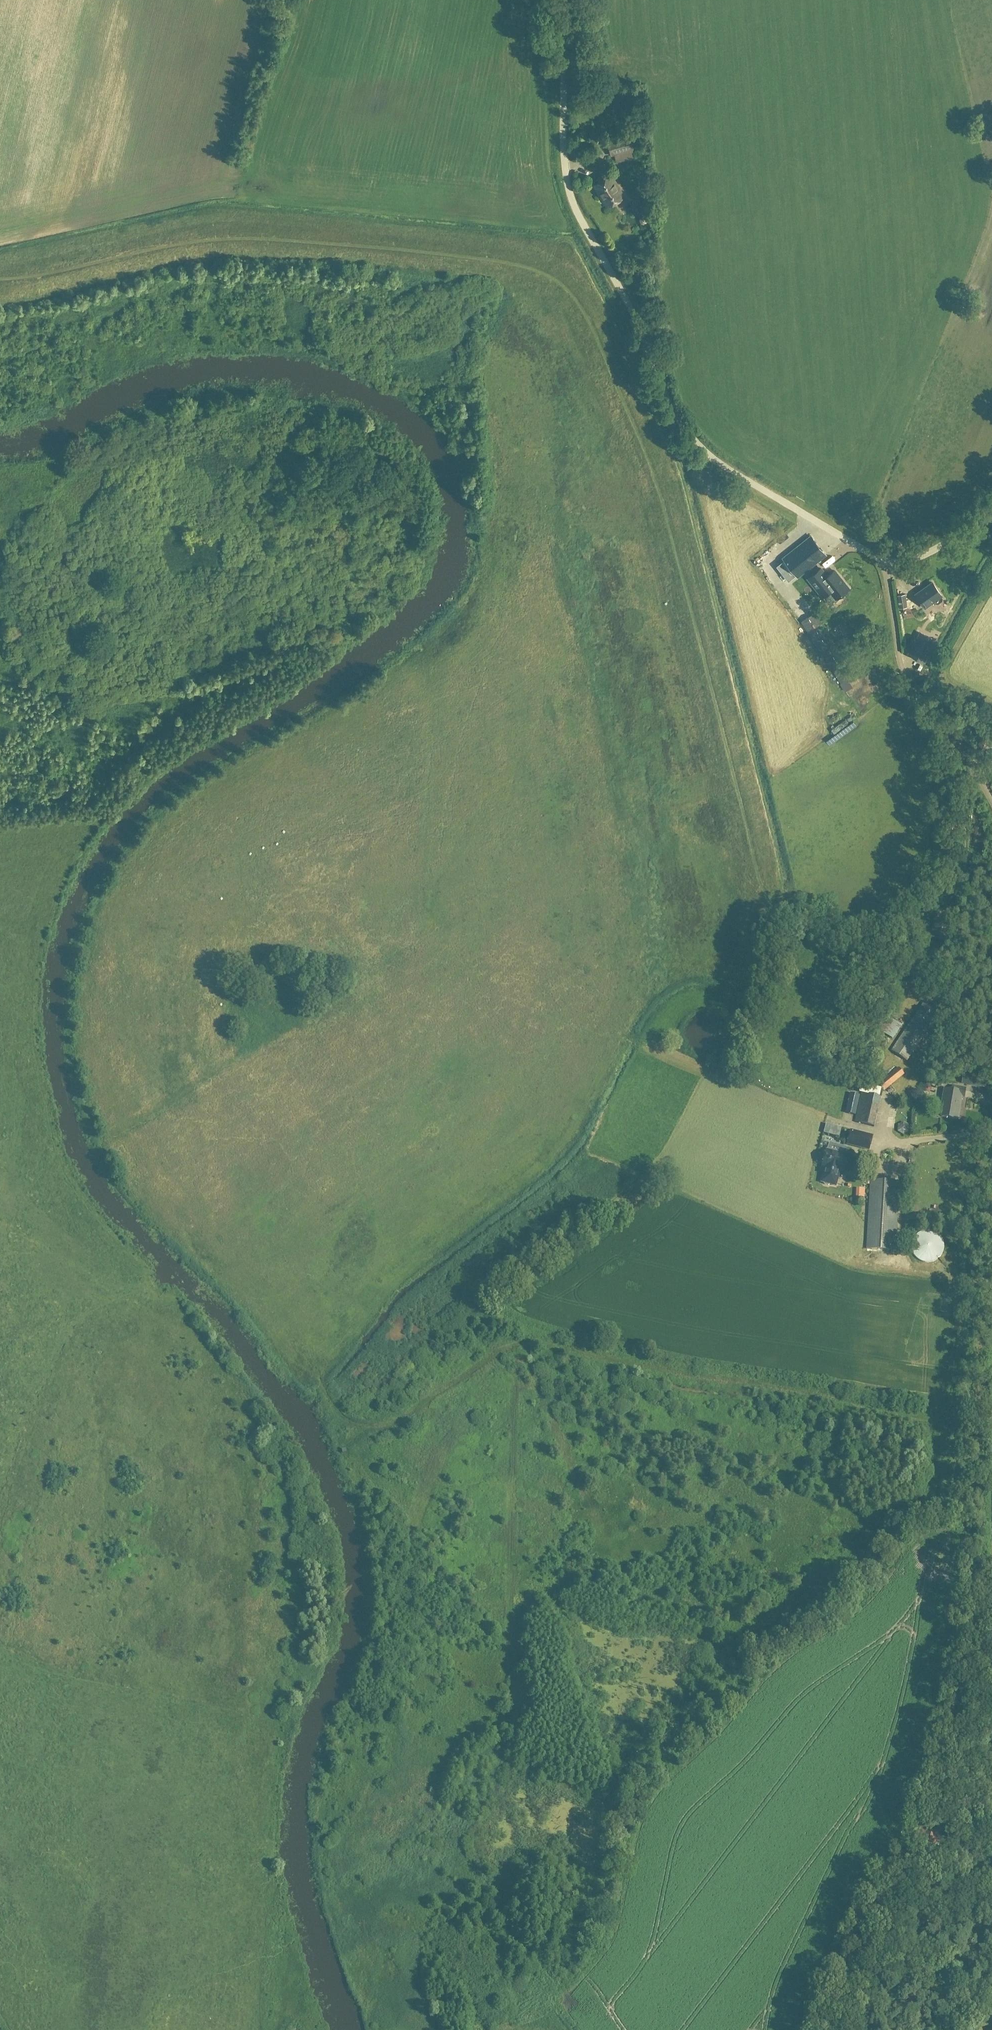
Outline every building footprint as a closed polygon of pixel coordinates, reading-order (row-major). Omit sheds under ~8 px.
[(612,156),(633,151),(629,136),(621,138),(622,143),(609,146),(612,156)] [(611,175),(594,186),(595,186),(594,187),(608,208),(625,197),(611,175)] [(798,577),(826,555),(811,536),(783,558),(798,577)] [(836,599),(849,589),(835,571),(827,577),(824,574),(825,573),(820,567),(809,576),(814,582),(820,578),(822,581),(822,582),(836,599)] [(942,598),(941,596),(942,596),(933,582),(916,594),(925,608),(933,602),(935,604),(938,604),(942,601),(942,598)] [(841,684),(855,675),(832,638),(816,613),(801,622),(841,684)] [(935,640),(929,637),(921,633),(917,641),(909,655),(923,663),(935,640)] [(979,746),(987,749),(991,738),(983,735),(979,746)] [(908,1061),(939,1014),(924,1003),(891,1051),(908,1061)] [(887,1035),(896,1040),(903,1025),(894,1021),(887,1035)] [(877,1085),(882,1088),(883,1090),(887,1089),(905,1074),(899,1067),(877,1085)] [(971,1085),(973,1074),(964,1072),(962,1083),(971,1085)] [(883,1090),(882,1088),(861,1084),(860,1092),(862,1093),(855,1122),(875,1126),(883,1090)] [(953,1086),(953,1088),(952,1090),(945,1089),(943,1102),(945,1102),(942,1116),(956,1118),(959,1105),(961,1106),(962,1097),(965,1097),(966,1088),(953,1086)] [(856,1115),(860,1095),(850,1093),(846,1113),(856,1115)] [(839,1137),(842,1127),(826,1123),(824,1133),(839,1137)] [(847,1144),(869,1150),(873,1136),(851,1130),(847,1144)] [(826,1167),(840,1171),(841,1171),(846,1155),(826,1150),(825,1157),(823,1158),(822,1162),(823,1164),(822,1166),(826,1167)] [(826,1167),(822,1182),(823,1182),(824,1184),(828,1185),(830,1184),(836,1185),(840,1171),(826,1167)] [(899,1182),(871,1180),(867,1248),(895,1250),(899,1182)] [(938,1834),(925,1830),(921,1844),(934,1848),(936,1841),(947,1844),(949,1838),(938,1835),(938,1834)]
